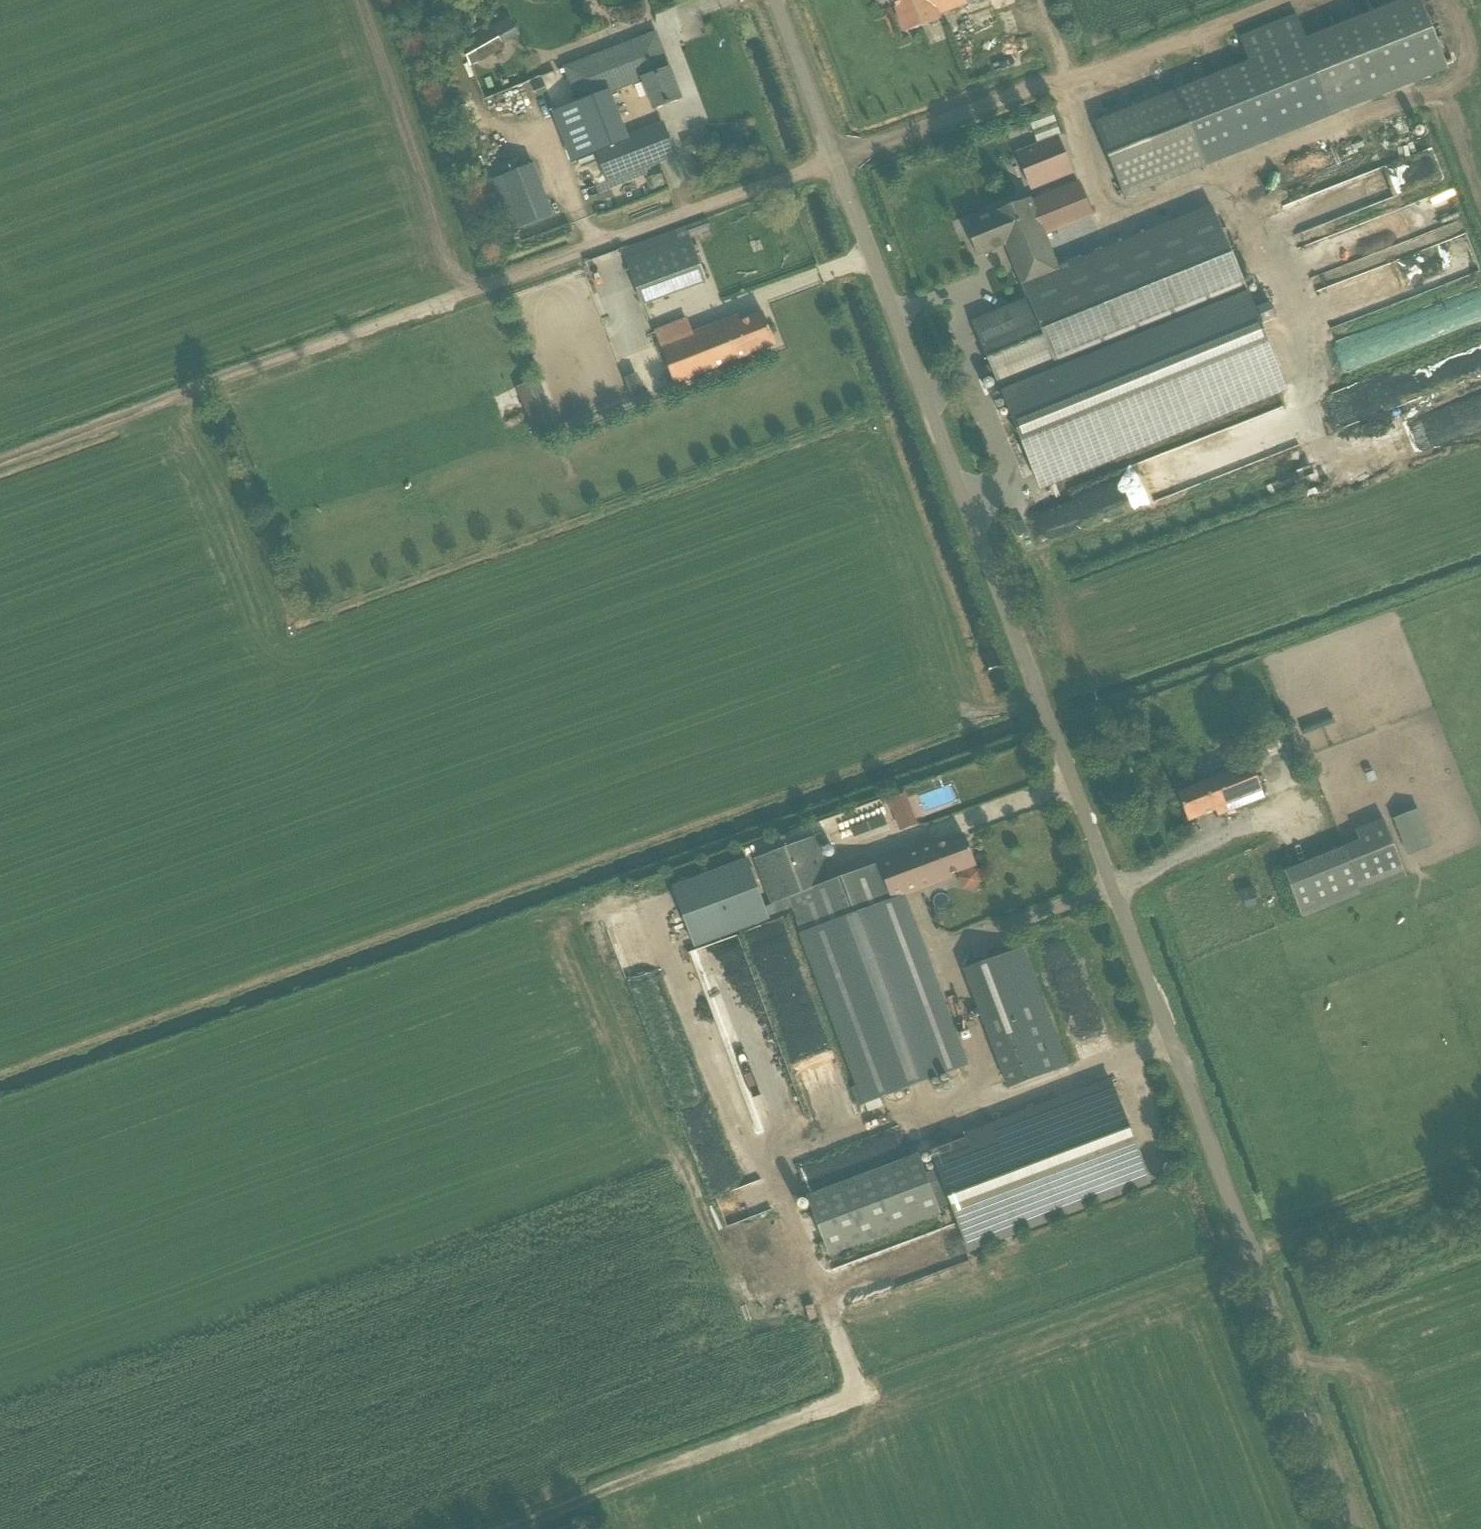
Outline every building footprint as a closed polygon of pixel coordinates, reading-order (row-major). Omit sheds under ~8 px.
[(925,25),(939,20),(937,16),(980,0),(894,0),(906,32),(925,25)] [(1306,40),(1336,115),(1445,66),(1420,0),(1407,0),(1306,40)] [(466,13),(466,23),(475,23),(474,12),(466,13)] [(483,58),(504,47),(490,24),(470,36),(483,58)] [(654,110),(663,106),(682,99),(656,33),(638,40),(566,67),(608,178),(674,153),(663,125),(626,139),(609,94),(643,81),(654,110)] [(1107,118),(1095,123),(1124,198),(1205,166),(1175,90),(1107,118)] [(699,151),(694,138),(685,141),(690,154),(699,151)] [(1032,188),(1051,180),(1038,146),(1019,154),(1032,188)] [(1280,209),(1288,232),(1426,184),(1427,184),(1445,178),(1434,149),(1293,199),(1295,203),(1280,209)] [(558,215),(541,163),(496,178),(513,230),(558,215)] [(966,225),(965,226),(978,258),(1005,247),(1007,251),(1014,270),(1020,284),(1026,298),(1027,300),(1014,305),(972,323),(1002,395),(1035,477),(1038,484),(1039,486),(1198,422),(1278,390),(1286,387),(1252,301),(1213,206),(1059,268),(1045,234),(1069,225),(1056,191),(1031,201),(1030,199),(994,213),(992,214),(993,215),(970,224),(966,225)] [(642,303),(705,280),(690,240),(628,263),(642,303)] [(693,334),(661,346),(674,383),(717,367),(732,361),(757,351),(776,344),(764,314),(742,323),(739,317),(721,324),(693,334)] [(539,437),(554,431),(556,430),(555,426),(546,404),(537,380),(517,388),(526,412),(528,418),(536,438),(539,437)] [(1081,527),(1223,473),(1209,438),(1067,492),(1081,527)] [(1312,751),(1330,745),(1323,722),(1305,728),(1312,751)] [(1237,809),(1266,797),(1253,764),(1178,793),(1189,821),(1216,811),(1218,816),(1237,809)] [(893,811),(910,804),(906,793),(889,800),(893,811)] [(1291,866),(1307,912),(1413,875),(1393,816),(1361,827),(1366,840),(1291,866)] [(783,849),(755,860),(757,867),(771,904),(764,907),(767,915),(768,917),(795,907),(805,932),(805,933),(868,1102),(968,1065),(905,895),(933,885),(952,878),(950,875),(976,865),(965,836),(935,847),(934,843),(915,850),(832,882),(815,837),(783,849)] [(767,915),(747,863),(672,891),(692,943),(767,915)] [(964,969),(1009,1089),(1067,1067),(1022,948),(964,969)] [(919,1156),(808,1198),(829,1254),(940,1212),(939,1208),(951,1203),(968,1248),(1149,1180),(1112,1083),(931,1151),(938,1170),(926,1174),(919,1156)]
